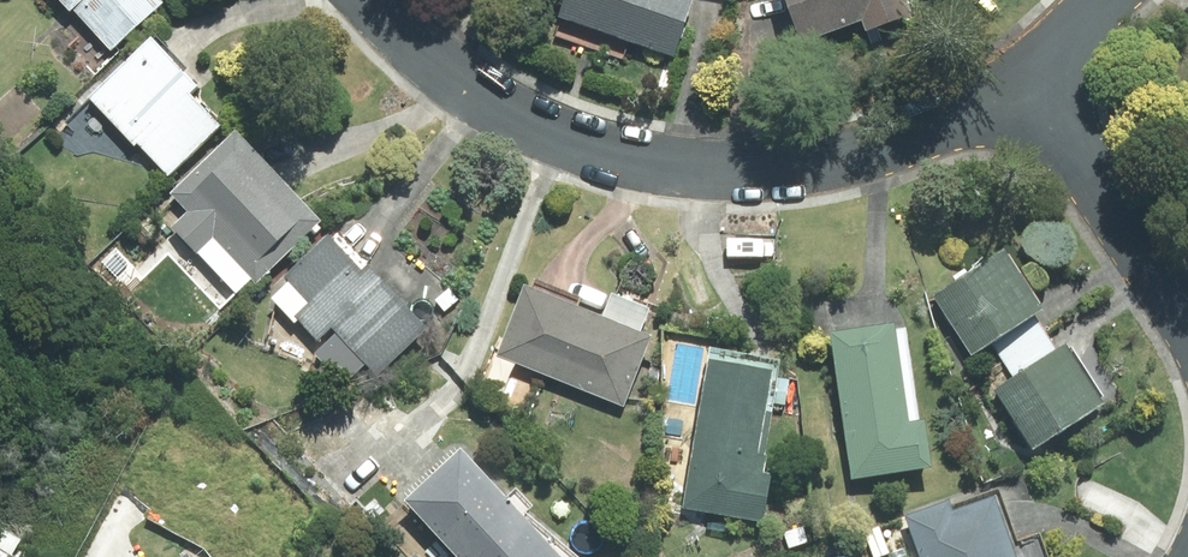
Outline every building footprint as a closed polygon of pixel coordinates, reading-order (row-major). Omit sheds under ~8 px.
[(69,11),(73,8),(111,50),(162,3),(160,0),(59,0),(69,11)] [(560,17),(675,57),(695,0),(566,0),(560,17)] [(802,42),(862,19),(866,30),(910,14),(905,0),(786,0),(802,42)] [(167,173),(219,125),(188,93),(196,86),(151,39),(88,98),(134,146),(138,143),(167,173)] [(172,226),(236,293),(251,279),(255,283),(322,220),(237,131),(171,193),(188,211),(172,226)] [(299,320),(318,340),(332,327),(377,374),(424,328),(363,265),(365,262),(337,234),(331,241),(326,236),(283,278),(287,282),(269,299),(295,325),(299,320)] [(933,297),(971,356),(991,343),(1034,315),(1042,309),(1039,305),(1041,303),(1009,254),(1006,255),(1003,251),(933,297)] [(575,386),(602,315),(577,305),(579,299),(535,282),(532,288),(524,285),(496,356),(575,386)] [(623,404),(651,335),(641,331),(650,308),(611,293),(602,315),(575,386),(623,404)] [(1046,332),(1034,315),(991,343),(1002,360),(1046,332)] [(893,324),(830,333),(852,478),(931,466),(924,419),(908,421),(893,324)] [(1046,332),(1002,360),(1014,377),(1057,349),(1046,332)] [(365,365),(335,334),(315,353),(345,384),(365,365)] [(1069,349),(1065,344),(1057,349),(1014,377),(995,389),(1033,449),(1104,403),(1100,397),(1103,396),(1071,347),(1069,349)] [(764,455),(780,364),(709,351),(682,508),(762,522),(770,474),(764,473),(767,455),(764,455)] [(524,516),(530,508),(513,491),(506,499),(461,448),(404,500),(457,556),(571,556),(524,516)] [(1038,536),(1017,543),(998,489),(951,506),(949,500),(905,515),(921,556),(1047,556),(1038,536)] [(0,528),(0,556),(14,556),(11,555),(20,539),(0,528)]
